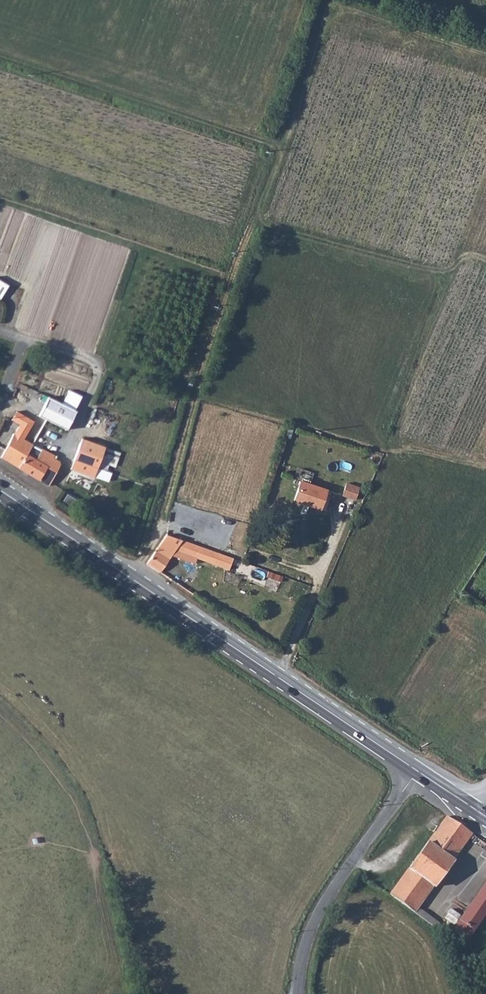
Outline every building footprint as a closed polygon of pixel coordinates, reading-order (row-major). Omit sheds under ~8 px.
[(8,284),(0,279),(0,297),(1,298),(8,284)] [(62,403),(48,396),(39,415),(67,429),(76,410),(82,396),(69,390),(62,403)] [(8,465),(20,449),(25,443),(7,432),(0,441),(0,460),(8,465)] [(97,449),(77,439),(66,458),(86,469),(97,449)] [(24,451),(20,449),(8,465),(38,485),(52,466),(43,460),(46,455),(34,447),(28,455),(24,451)] [(316,483),(291,474),(284,494),(309,503),(316,483)] [(350,481),(338,477),(333,490),(345,494),(350,481)] [(156,531),(139,558),(154,567),(164,550),(179,554),(181,548),(206,555),(208,547),(184,540),(172,536),(156,531)] [(473,835),(447,817),(419,857),(445,875),(473,835)] [(392,896),(417,915),(421,909),(445,875),(419,857),(392,896)] [(476,898),(485,905),(485,883),(476,898)] [(453,932),(461,938),(465,941),(485,912),(485,905),(476,898),(453,932)] [(453,932),(421,909),(417,915),(447,937),(456,944),(461,938),(453,932)]
